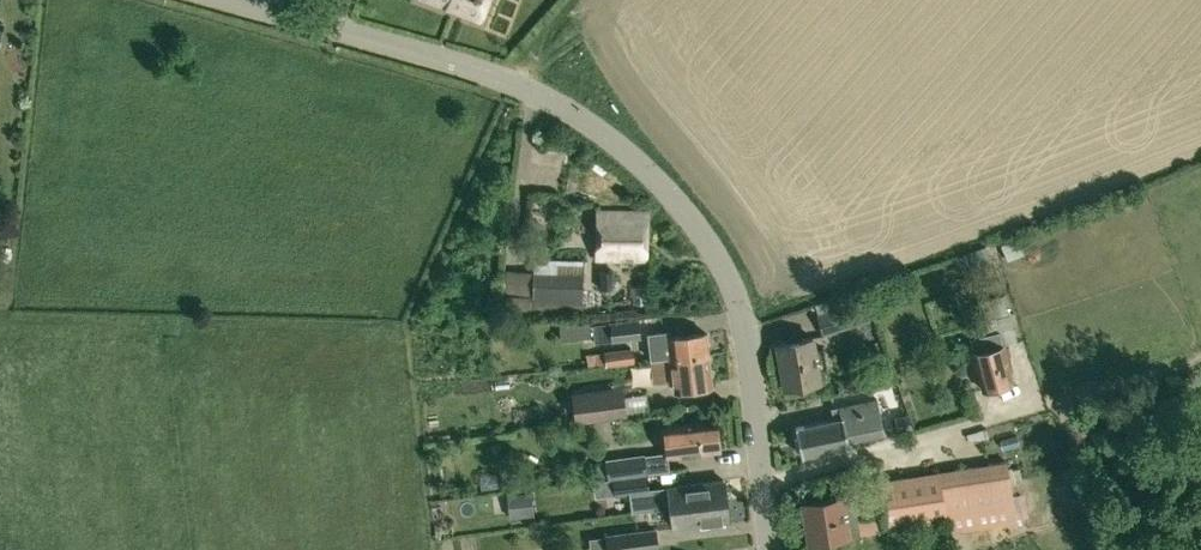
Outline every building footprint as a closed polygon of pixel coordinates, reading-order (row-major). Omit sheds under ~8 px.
[(480,19),(487,0),(429,0),(480,19)] [(553,42),(568,31),(559,18),(544,28),(553,42)] [(648,212),(597,211),(595,261),(647,262),(648,212)] [(1023,253),(1018,237),(1001,243),(1006,259),(1023,253)] [(532,298),(531,311),(581,313),(582,301),(583,274),(534,272),(532,298)] [(613,272),(601,272),(600,288),(612,289),(613,272)] [(531,311),(532,298),(532,296),(508,294),(507,309),(531,311)] [(976,302),(985,335),(1000,331),(1003,345),(1004,345),(1018,341),(1004,295),(976,302)] [(816,314),(823,335),(870,320),(863,299),(816,314)] [(638,318),(609,321),(611,341),(640,338),(638,318)] [(560,338),(590,335),(588,321),(559,324),(560,338)] [(611,341),(609,321),(592,323),(592,326),(594,342),(611,341)] [(1000,331),(985,335),(970,339),(974,352),(973,352),(982,389),(1013,382),(1004,345),(1003,345),(1000,331)] [(673,364),(707,360),(704,334),(670,338),(670,343),(655,345),(655,355),(649,356),(650,366),(673,364)] [(777,343),(784,387),(820,382),(818,368),(827,367),(824,349),(816,350),(814,337),(777,343)] [(604,352),(604,353),(606,365),(634,363),(632,349),(604,352)] [(606,365),(604,353),(586,355),(588,366),(606,365)] [(710,386),(707,360),(673,364),(650,366),(652,383),(674,380),(675,390),(710,386)] [(884,366),(871,369),(874,384),(888,381),(884,366)] [(493,376),(495,389),(514,387),(513,373),(493,376)] [(576,422),(627,415),(623,387),(573,393),(576,422)] [(801,456),(848,446),(847,441),(884,433),(877,398),(838,406),(840,418),(795,427),(801,456)] [(904,415),(894,417),(897,431),(907,429),(904,415)] [(714,418),(662,425),(665,451),(666,456),(667,456),(718,449),(714,418)] [(644,454),(605,459),(607,479),(612,478),(647,474),(646,472),(644,454)] [(1006,463),(941,471),(947,520),(949,532),(1014,523),(1006,463)] [(947,520),(941,471),(879,481),(884,515),(886,529),(886,531),(894,529),(911,526),(947,520)] [(647,474),(612,478),(614,495),(629,493),(648,491),(649,491),(649,489),(647,474)] [(671,507),(725,500),(722,480),(668,487),(649,489),(649,491),(648,491),(629,493),(632,512),(651,509),(671,507)] [(507,495),(509,518),(531,517),(530,494),(507,495)] [(848,535),(860,533),(854,494),(844,496),(803,503),(810,541),(848,535)] [(727,520),(725,500),(671,507),(673,527),(727,520)] [(655,528),(606,535),(607,549),(658,549),(655,528)]
